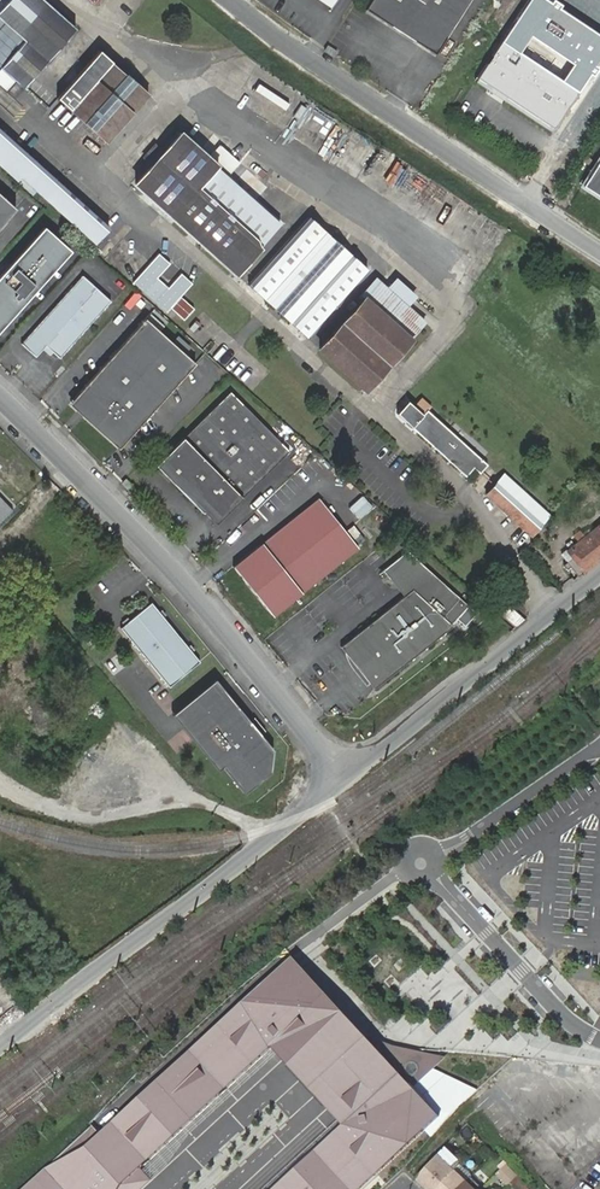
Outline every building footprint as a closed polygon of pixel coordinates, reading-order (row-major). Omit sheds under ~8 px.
[(23,86),(75,28),(44,0),(7,0),(0,8),(0,66),(1,65),(23,86)] [(330,9),(336,0),(317,0),(330,9)] [(366,8),(435,53),(469,0),(371,0),(366,8)] [(559,0),(528,0),(477,77),(553,128),(578,91),(541,67),(577,12),(559,0)] [(337,51),(327,45),(324,50),(333,56),(337,51)] [(77,115),(106,141),(148,94),(99,50),(57,98),(77,115)] [(94,242),(109,226),(0,129),(0,165),(17,180),(21,177),(94,242)] [(180,134),(134,184),(235,274),(262,244),(198,188),(217,167),(180,134)] [(581,186),(599,198),(599,156),(581,186)] [(385,182),(394,185),(401,166),(392,163),(385,182)] [(16,208),(0,194),(0,225),(16,208)] [(306,336),(366,269),(309,217),(249,284),(306,336)] [(0,275),(0,329),(70,250),(43,226),(0,275)] [(170,264),(159,254),(133,282),(167,312),(192,284),(181,273),(168,288),(157,278),(170,264)] [(82,275),(21,343),(35,357),(46,346),(60,358),(110,301),(82,275)] [(366,296),(365,296),(318,348),(364,391),(397,355),(412,338),(426,322),(408,305),(417,296),(396,277),(387,287),(379,280),(366,296)] [(145,318),(70,402),(120,446),(194,363),(145,318)] [(250,364),(237,378),(249,389),(262,375),(250,364)] [(230,391),(159,462),(206,509),(218,522),(289,451),(230,391)] [(479,457),(427,410),(426,410),(422,415),(407,401),(397,413),(466,476),(473,468),(479,473),(487,464),(479,457)] [(159,462),(155,465),(202,512),(206,509),(159,462)] [(544,521),(549,516),(537,505),(502,473),(484,494),(530,536),(544,521)] [(126,478),(121,482),(130,490),(134,486),(126,478)] [(14,509),(0,495),(0,522),(14,509)] [(318,498),(232,566),(273,617),(359,549),(318,498)] [(584,536),(599,555),(599,523),(584,536)] [(357,543),(362,539),(351,526),(346,530),(357,543)] [(599,557),(599,555),(584,536),(570,547),(567,550),(572,557),(563,564),(566,568),(570,566),(577,576),(583,571),(599,557)] [(370,573),(385,561),(375,549),(361,561),(370,573)] [(408,551),(384,569),(405,596),(342,646),(374,688),(453,625),(451,624),(468,605),(408,551)] [(517,607),(526,615),(524,599),(523,599),(517,607)] [(151,602),(120,628),(169,688),(200,662),(151,602)] [(500,614),(514,626),(524,619),(508,605),(500,614)] [(216,680),(175,715),(181,722),(219,769),(223,765),(245,792),(272,772),(274,750),(222,687),(216,680)] [(152,1178),(141,1167),(273,1046),(342,1123),(271,1188),(358,1188),(438,1115),(400,1071),(366,1034),(341,1007),(325,991),(292,955),(243,1000),(190,1049),(111,1121),(85,1144),(30,1188),(140,1188),(152,1178)] [(417,1180),(426,1188),(437,1188),(454,1171),(456,1169),(461,1164),(447,1151),(445,1149),(438,1157),(417,1180)] [(454,1171),(437,1188),(459,1188),(466,1182),(472,1176),(464,1168),(461,1164),(456,1169),(454,1171)] [(512,1181),(517,1176),(506,1165),(501,1170),(512,1181)] [(529,1188),(517,1176),(512,1181),(511,1183),(517,1188),(528,1188),(529,1188)]
